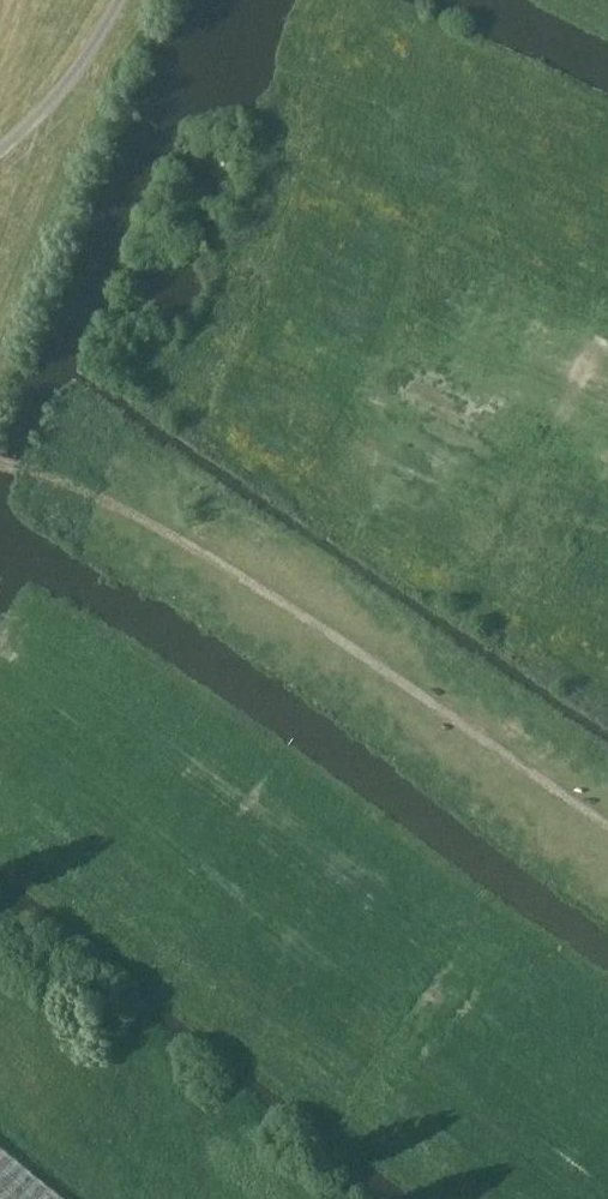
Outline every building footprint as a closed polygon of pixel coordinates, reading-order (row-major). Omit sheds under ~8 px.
[(0,1151),(0,1198),(59,1198),(0,1151)]
